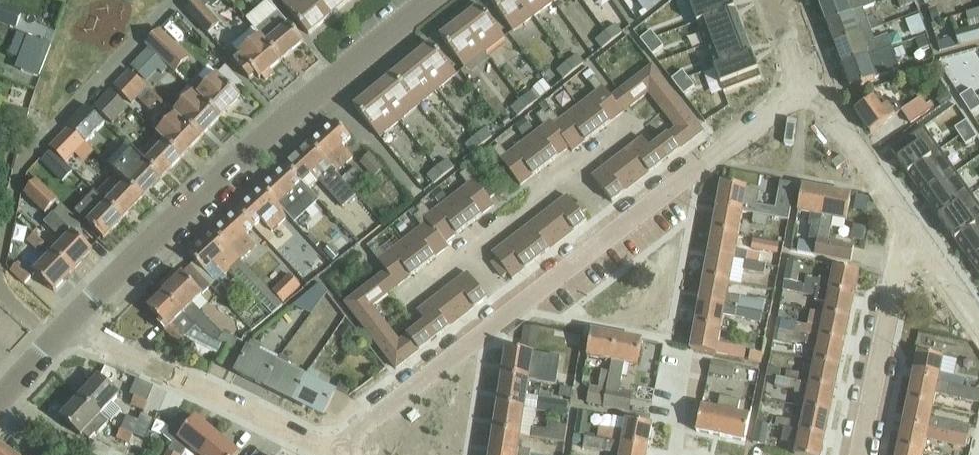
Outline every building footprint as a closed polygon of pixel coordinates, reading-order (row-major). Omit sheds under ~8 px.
[(208,34),(220,24),(206,9),(197,0),(186,10),(208,34)] [(206,9),(213,3),(215,5),(222,0),(197,0),(206,9)] [(312,0),(289,0),(283,5),(309,36),(328,19),(312,0)] [(328,19),(347,4),(344,0),(312,0),(328,19)] [(521,0),(490,0),(513,33),(534,18),(521,0)] [(534,18),(554,3),(551,0),(521,0),(534,18)] [(660,0),(639,0),(636,2),(646,15),(661,2),(660,0)] [(689,0),(698,24),(735,10),(731,0),(690,0),(689,0)] [(819,2),(827,23),(851,14),(864,10),(876,5),(874,0),(824,0),(819,2)] [(916,0),(896,0),(900,10),(917,4),(916,0)] [(247,20),(282,61),(304,42),(290,26),(279,13),(269,1),(247,20)] [(601,3),(592,11),(599,20),(608,13),(601,3)] [(936,6),(928,9),(933,22),(941,20),(936,6)] [(16,30),(21,16),(0,7),(0,23),(16,30)] [(481,7),(461,22),(485,54),(505,38),(481,7)] [(917,7),(909,10),(911,17),(920,13),(917,7)] [(735,10),(698,24),(706,47),(744,33),(735,10)] [(867,20),(864,10),(851,14),(827,23),(835,45),(870,32),(883,27),(880,20),(874,22),(873,18),(867,20)] [(966,14),(968,21),(977,19),(978,22),(978,11),(966,14)] [(187,38),(191,24),(172,20),(169,33),(187,38)] [(254,29),(233,47),(239,55),(241,57),(235,62),(236,64),(250,80),(251,79),(256,75),(260,80),(262,78),(265,81),(273,75),(270,71),(282,61),(247,20),(254,29)] [(485,54),(461,22),(441,37),(465,69),(485,54)] [(938,23),(930,25),(932,31),(940,28),(938,23)] [(616,26),(606,34),(613,42),(622,34),(616,26)] [(958,48),(978,42),(978,26),(954,34),(958,48)] [(652,32),(641,40),(647,48),(658,39),(652,31),(652,32)] [(874,43),(870,32),(835,45),(843,66),(867,57),(890,49),(886,38),(874,43)] [(744,33),(706,47),(715,70),(752,55),(744,33)] [(613,42),(606,34),(596,41),(603,50),(613,42)] [(193,63),(164,35),(150,49),(179,77),(193,63)] [(38,80),(51,46),(29,37),(16,72),(38,80)] [(930,50),(925,38),(916,41),(920,54),(930,50)] [(658,39),(647,48),(653,56),(654,55),(664,47),(658,39)] [(431,44),(412,60),(437,92),(457,75),(431,44)] [(149,49),(130,70),(145,85),(165,64),(149,49)] [(867,57),(843,66),(851,88),(875,79),(898,71),(896,63),(890,49),(867,57)] [(752,55),(715,70),(724,93),(761,79),(752,55)] [(577,56),(567,64),(574,73),(584,65),(577,56)] [(437,92),(412,60),(393,76),(418,107),(437,92)] [(574,73),(567,64),(558,72),(564,80),(574,73)] [(663,112),(678,100),(652,67),(619,94),(631,109),(649,94),(663,112)] [(130,71),(114,88),(132,105),(148,88),(130,71)] [(578,108),(598,134),(623,114),(590,72),(583,77),(588,84),(596,94),(578,108)] [(684,72),(673,80),(679,88),(690,79),(684,72)] [(198,79),(189,88),(197,95),(221,118),(240,97),(217,75),(206,86),(198,79)] [(418,107),(393,76),(374,91),(400,122),(418,107)] [(690,79),(679,88),(685,96),(690,92),(696,87),(690,79)] [(521,101),(528,109),(551,91),(544,83),(531,93),(521,101)] [(972,90),(961,98),(966,106),(978,99),(972,90)] [(400,122),(374,91),(354,107),(380,139),(400,122)] [(111,92),(95,108),(112,124),(128,108),(111,92)] [(145,103),(157,114),(167,102),(155,92),(145,103)] [(178,98),(169,108),(175,114),(178,116),(201,138),(221,118),(197,95),(187,106),(178,98)] [(874,98),(855,112),(872,134),(902,111),(895,100),(887,106),(880,97),(876,100),(874,98)] [(912,124),(934,108),(930,103),(926,106),(920,98),(903,111),(912,124)] [(966,106),(972,115),(978,110),(978,100),(978,99),(966,106)] [(678,100),(663,112),(677,130),(657,145),(669,160),(703,133),(678,100)] [(528,109),(521,101),(512,109),(518,117),(528,109)] [(598,134),(578,108),(560,123),(545,103),(539,107),(543,113),(542,113),(573,153),(598,134)] [(168,107),(154,121),(162,128),(157,134),(159,136),(182,158),(201,138),(178,116),(175,114),(169,108),(168,107)] [(89,108),(70,128),(86,143),(87,144),(106,125),(89,108)] [(8,110),(4,124),(24,130),(28,116),(8,110)] [(544,128),(526,142),(546,168),(569,149),(573,153),(542,113),(536,118),(544,128)] [(516,128),(524,137),(534,130),(526,120),(516,128)] [(311,144),(336,172),(353,157),(343,146),(351,138),(336,122),(311,144)] [(967,122),(955,129),(960,138),(972,130),(967,122)] [(51,149),(50,150),(53,154),(55,155),(66,165),(75,155),(86,143),(70,128),(51,149)] [(924,129),(892,152),(908,175),(940,151),(924,129)] [(476,138),(482,146),(492,138),(485,130),(476,138)] [(972,130),(960,138),(966,146),(978,138),(972,130)] [(159,136),(139,156),(163,178),(182,158),(159,136)] [(482,146),(476,138),(466,146),(473,154),(482,146)] [(618,159),(637,184),(662,165),(643,140),(618,159)] [(546,168),(526,142),(507,157),(499,146),(493,151),(521,187),(546,168)] [(336,172),(311,144),(287,167),(309,190),(319,181),(343,207),(356,195),(353,191),(342,180),(335,173),(336,172)] [(940,151),(908,175),(924,197),(956,174),(940,151)] [(163,178),(139,156),(135,152),(116,172),(121,176),(120,177),(143,199),(163,178)] [(67,182),(75,173),(66,165),(55,155),(46,165),(66,183),(67,182)] [(370,156),(360,165),(374,179),(383,171),(370,156)] [(637,184),(618,159),(593,178),(612,204),(637,184)] [(447,161),(438,169),(444,177),(454,169),(447,161)] [(287,167),(263,189),(289,216),(295,223),(319,201),(309,190),(287,167)] [(355,167),(342,180),(353,191),(366,179),(355,167)] [(444,177),(438,169),(428,177),(435,185),(444,177)] [(449,201),(469,227),(495,207),(467,171),(460,176),(468,187),(449,201)] [(82,179),(75,173),(67,182),(74,188),(82,179)] [(956,174),(924,197),(940,219),(972,196),(956,174)] [(143,199),(120,177),(101,197),(108,204),(124,219),(143,199)] [(37,181),(25,194),(46,215),(58,202),(37,181)] [(722,184),(718,209),(743,213),(756,216),(769,218),(788,222),(793,200),(795,186),(795,185),(787,184),(780,183),(778,198),(776,207),(775,209),(769,208),(764,207),(758,206),(758,205),(759,199),(760,191),(747,189),(722,184)] [(815,255),(827,192),(803,187),(798,213),(810,215),(808,227),(811,228),(808,242),(800,241),(798,252),(815,255)] [(440,188),(432,194),(442,207),(449,201),(440,188)] [(289,216),(263,189),(239,211),(254,227),(262,220),(272,231),(289,216)] [(108,204),(101,197),(95,191),(75,212),(105,240),(124,219),(108,204)] [(851,197),(827,192),(815,255),(833,259),(851,263),(854,249),(828,244),(832,220),(846,222),(851,197)] [(940,219),(955,241),(978,224),(978,206),(972,196),(940,219)] [(868,200),(857,197),(855,211),(866,213),(868,200)] [(568,198),(544,216),(564,241),(568,238),(587,223),(582,216),(576,208),(568,198)] [(423,204),(417,209),(448,249),(449,249),(446,245),(455,238),(469,227),(449,201),(442,207),(431,215),(423,204)] [(581,204),(576,208),(582,216),(587,212),(581,204)] [(448,249),(417,209),(416,210),(415,208),(410,213),(422,228),(404,242),(424,268),(448,249)] [(718,209),(713,232),(738,236),(743,213),(718,209)] [(239,211),(215,233),(240,261),(257,246),(246,235),(254,227),(239,211)] [(53,254),(73,272),(93,252),(54,214),(46,222),(66,241),(53,254)] [(24,216),(19,221),(34,235),(39,230),(24,216)] [(564,241),(544,216),(517,237),(536,262),(564,241)] [(756,216),(754,225),(768,228),(769,218),(756,216)] [(403,223),(397,228),(402,235),(408,229),(403,223)] [(955,241),(971,263),(978,258),(978,224),(955,241)] [(709,255),(734,260),(748,263),(759,265),(760,256),(736,251),(738,236),(713,232),(709,255)] [(210,238),(190,256),(191,256),(205,272),(215,283),(224,276),(232,269),(274,314),(282,306),(271,294),(240,261),(215,233),(210,238)] [(37,254),(45,246),(35,236),(28,244),(37,254)] [(515,238),(493,255),(497,260),(503,268),(509,275),(513,281),(536,262),(517,237),(515,238)] [(755,240),(753,250),(779,254),(781,245),(755,240)] [(424,268),(404,242),(385,257),(374,242),(367,247),(398,288),(424,268)] [(330,246),(324,252),(333,262),(340,256),(330,246)] [(73,272),(53,254),(35,273),(54,292),(73,272)] [(734,260),(709,255),(705,278),(730,283),(734,260)] [(798,282),(802,261),(787,257),(783,279),(798,282)] [(971,263),(978,275),(978,258),(971,263)] [(497,260),(492,264),(498,272),(503,268),(497,260)] [(10,272),(25,286),(33,277),(20,263),(10,272)] [(767,266),(759,265),(748,263),(746,273),(765,276),(767,266)] [(183,274),(163,293),(184,313),(197,327),(205,336),(219,342),(223,344),(235,350),(238,342),(224,335),(193,305),(203,295),(210,288),(189,267),(183,274)] [(503,268),(498,272),(503,279),(509,275),(503,268)] [(805,278),(804,286),(855,297),(860,273),(834,268),(831,282),(819,279),(819,281),(805,278)] [(468,274),(443,294),(463,319),(488,300),(468,274)] [(290,277),(271,294),(282,306),(300,290),(290,277)] [(371,337),(386,325),(372,308),(391,293),(379,278),(345,304),(371,337)] [(705,278),(700,303),(762,314),(764,304),(740,300),(727,297),(730,283),(705,278)] [(855,297),(804,286),(782,282),(780,293),(827,303),(824,315),(850,321),(855,297)] [(321,285),(292,307),(312,317),(328,294),(321,285)] [(184,313),(163,293),(148,308),(161,322),(158,325),(180,347),(186,341),(217,356),(214,362),(226,367),(231,369),(240,352),(235,350),(205,336),(197,327),(184,313)] [(463,319),(443,294),(418,313),(438,339),(463,319)] [(700,303),(696,327),(721,331),(723,317),(736,320),(761,324),(762,314),(700,303)] [(778,321),(776,330),(845,344),(850,321),(824,315),(811,313),(808,328),(778,321)] [(386,325),(371,337),(397,370),(432,343),(420,328),(400,343),(386,325)] [(347,327),(338,338),(346,344),(354,333),(347,327)] [(696,327),(691,351),(695,351),(716,355),(744,360),(746,349),(719,344),(721,331),(696,327)] [(845,344),(776,330),(773,345),(792,349),(793,342),(817,348),(814,362),(840,367),(845,344)] [(613,361),(617,336),(592,331),(587,356),(613,361)] [(617,336),(613,361),(611,372),(603,410),(629,415),(633,395),(620,393),(625,364),(638,366),(643,341),(617,336)] [(522,342),(520,352),(533,354),(535,354),(536,344),(522,342)] [(266,388),(277,365),(257,355),(260,348),(251,343),(236,373),(266,388)] [(507,350),(503,378),(529,382),(555,386),(557,373),(544,371),(546,356),(535,354),(533,354),(520,352),(507,350)] [(752,352),(750,363),(761,365),(763,354),(752,352)] [(918,354),(913,378),(962,388),(964,379),(940,374),(943,359),(918,354)] [(281,357),(277,365),(266,388),(295,402),(306,379),(287,370),(291,362),(281,357)] [(309,372),(306,379),(295,402),(324,416),(335,394),(315,384),(319,377),(315,375),(326,361),(320,357),(309,372)] [(736,365),(711,361),(710,372),(734,377),(736,365)] [(814,362),(810,385),(835,390),(840,367),(814,362)] [(769,367),(767,376),(772,377),(777,378),(779,379),(781,370),(769,367)] [(590,385),(587,404),(604,407),(611,372),(602,370),(599,387),(590,385)] [(785,372),(784,380),(798,383),(799,375),(785,372)] [(99,377),(81,397),(100,416),(107,422),(111,425),(122,413),(112,404),(119,395),(99,377)] [(529,382),(503,378),(498,405),(536,411),(565,415),(567,403),(527,397),(529,382)] [(777,378),(776,386),(795,390),(794,394),(807,397),(805,409),(831,414),(835,390),(810,385),(798,383),(784,380),(779,379),(777,378)] [(913,378),(908,402),(933,407),(936,395),(948,397),(959,399),(978,404),(978,392),(962,388),(913,378)] [(340,385),(337,391),(347,396),(351,389),(340,385)] [(164,410),(171,391),(160,387),(154,407),(164,410)] [(561,387),(560,397),(571,398),(572,389),(561,387)] [(638,389),(636,398),(650,401),(652,392),(638,389)] [(135,396),(131,405),(145,411),(148,403),(135,396)] [(100,416),(81,397),(61,419),(81,437),(83,435),(90,441),(107,422),(100,416)] [(745,442),(750,416),(736,414),(738,403),(718,399),(716,410),(702,407),(697,432),(745,442)] [(933,407),(908,402),(903,425),(928,430),(932,431),(968,438),(970,428),(931,420),(933,407)] [(498,405),(494,432),(521,436),(532,438),(565,443),(567,427),(556,425),(556,424),(548,423),(547,430),(534,428),(536,411),(498,405)] [(801,425),(800,432),(826,438),(831,414),(805,409),(801,425)] [(578,412),(574,436),(585,438),(586,438),(590,414),(580,412),(578,412)] [(167,454),(182,454),(188,448),(196,454),(204,454),(219,437),(196,419),(192,423),(181,414),(163,436),(174,445),(169,450),(167,454)] [(126,424),(124,430),(142,437),(147,439),(154,423),(143,418),(140,424),(133,421),(126,424)] [(777,420),(775,427),(784,429),(788,430),(790,423),(777,420)] [(599,427),(597,441),(623,445),(635,448),(648,450),(652,425),(649,425),(635,422),(626,421),(625,432),(599,427)] [(766,448),(770,427),(757,424),(753,445),(766,448)] [(968,438),(932,431),(928,430),(903,425),(898,449),(923,454),(927,438),(966,447),(968,438)] [(142,437),(124,430),(120,428),(116,439),(137,447),(142,437)] [(826,438),(788,430),(784,429),(782,437),(781,445),(796,448),(795,454),(822,454),(826,438)] [(494,432),(491,454),(531,454),(531,451),(519,449),(521,436),(494,432)] [(574,440),(573,445),(583,447),(585,438),(574,436),(574,440)] [(240,454),(219,437),(204,454),(240,454)] [(583,449),(613,454),(647,454),(648,450),(622,445),(597,441),(586,438),(585,438),(583,447),(583,449)] [(0,450),(0,454),(14,454),(2,446),(0,450)]
